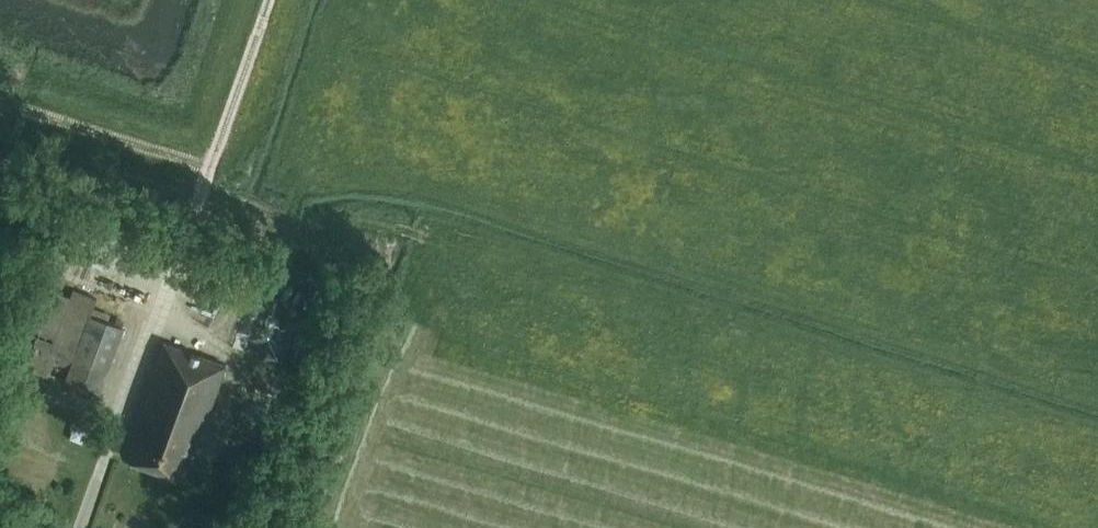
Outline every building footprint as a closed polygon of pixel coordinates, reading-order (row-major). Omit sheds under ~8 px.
[(95,296),(72,287),(69,295),(53,289),(25,366),(98,392),(123,325),(89,313),(95,296)] [(122,454),(183,477),(225,364),(163,341),(122,454)]
